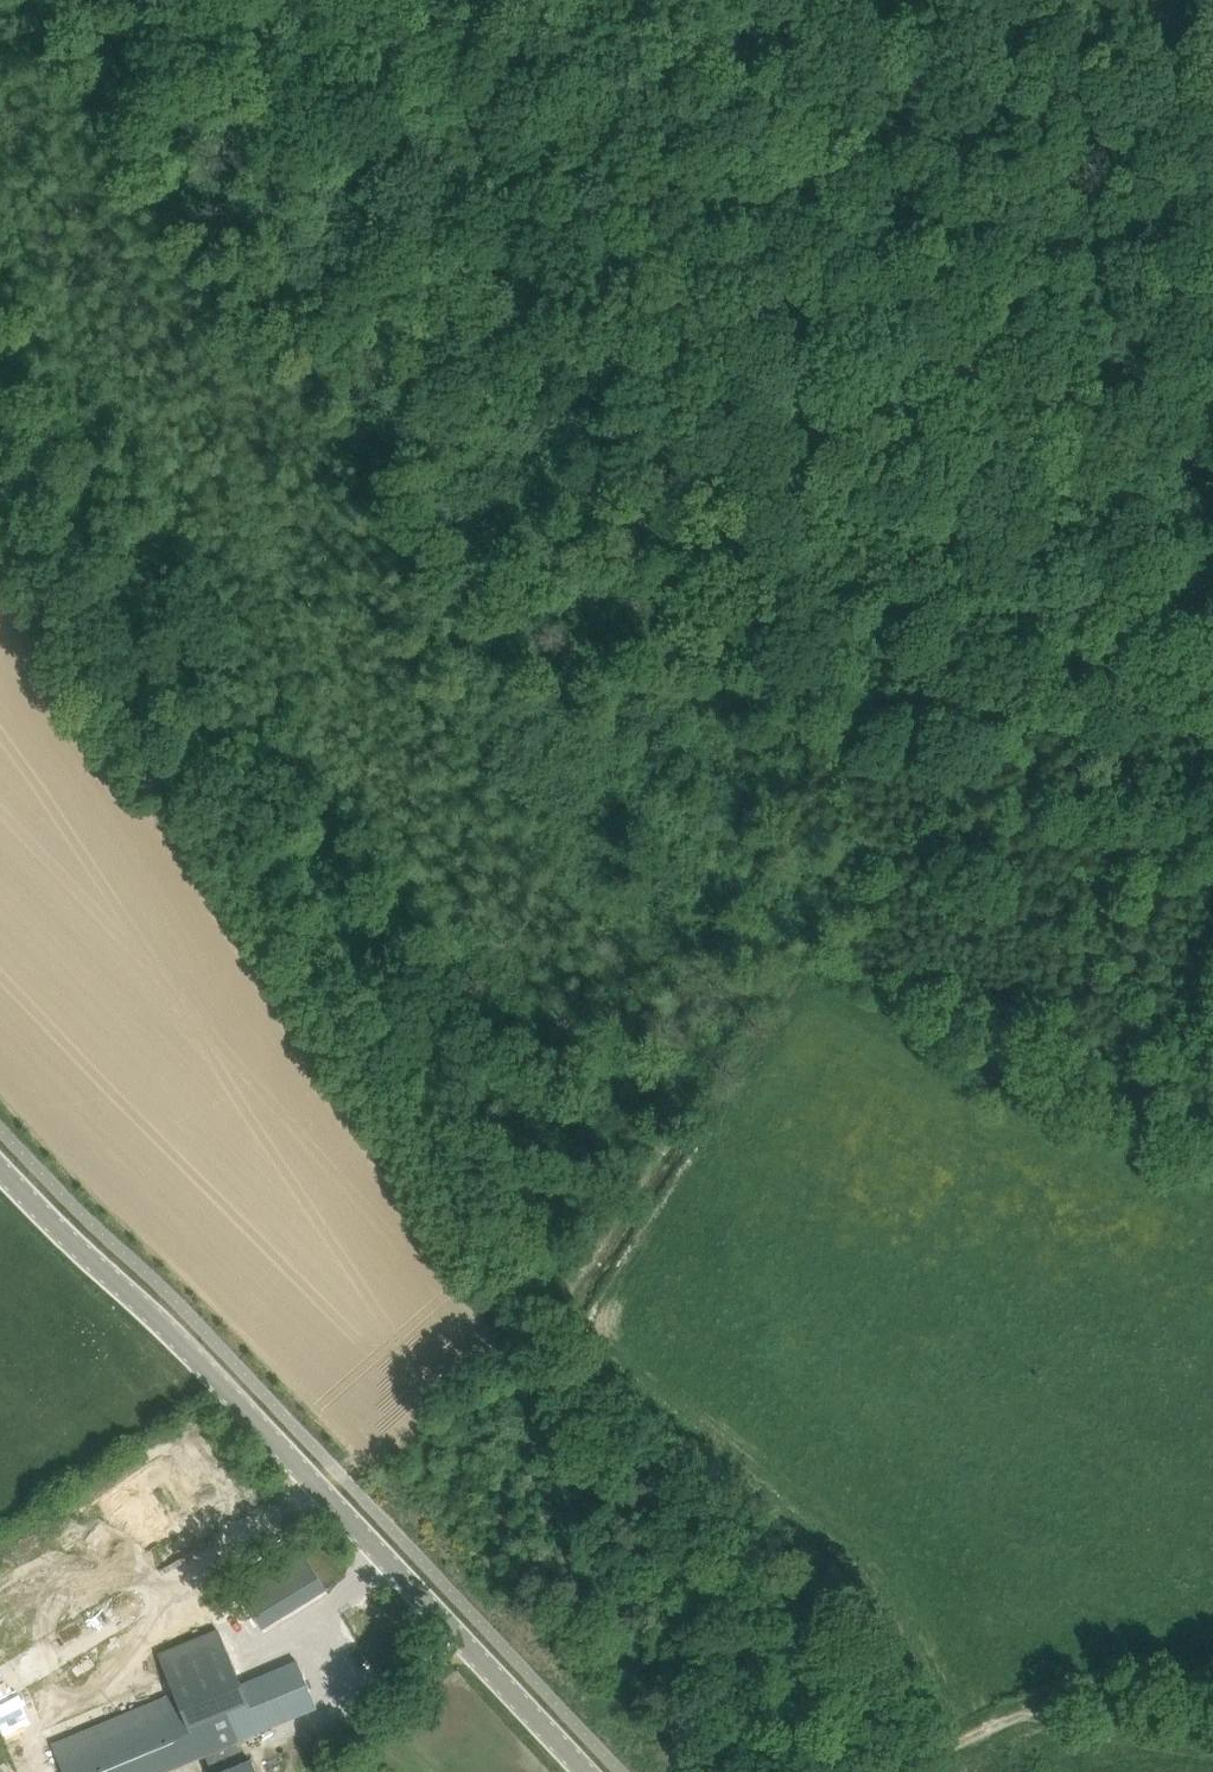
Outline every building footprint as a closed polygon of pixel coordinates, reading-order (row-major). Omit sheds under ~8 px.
[(238,1586),(251,1608),(263,1628),(286,1614),(260,1573),(238,1586)] [(65,1771),(161,1771),(206,1753),(214,1771),(258,1771),(253,1759),(242,1764),(233,1742),(316,1708),(317,1708),(318,1707),(299,1660),(242,1684),(220,1630),(162,1654),(177,1690),(53,1742),(65,1771)]
